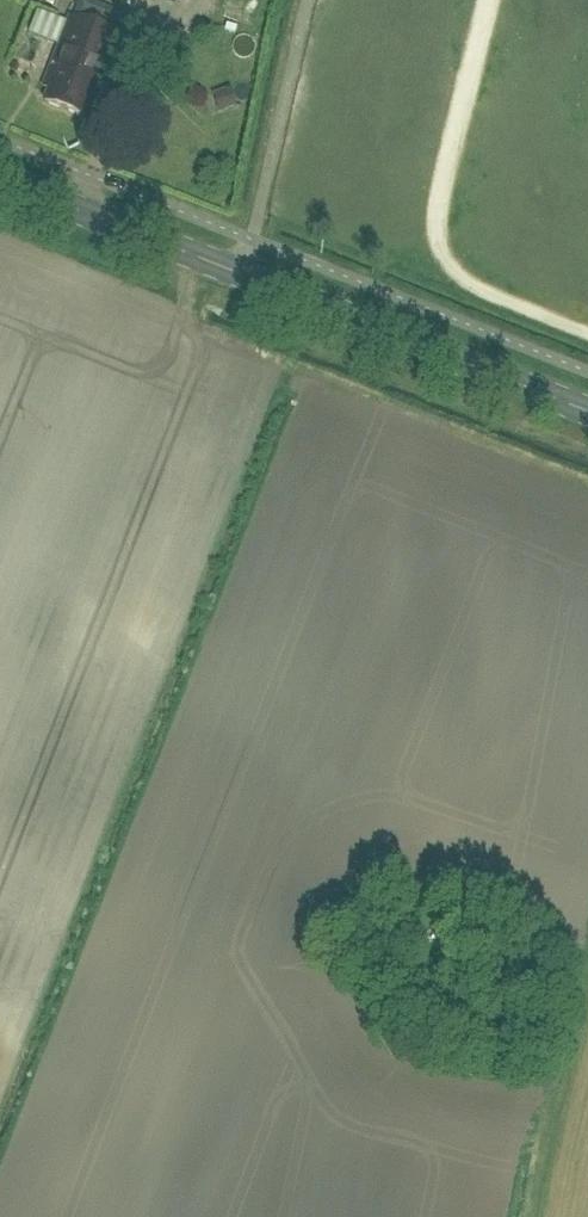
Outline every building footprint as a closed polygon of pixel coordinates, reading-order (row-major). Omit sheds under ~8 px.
[(28,36),(59,48),(44,86),(50,88),(44,104),(84,120),(104,68),(110,70),(122,38),(119,37),(126,19),(78,1),(71,19),(70,19),(68,24),(37,13),(28,36)] [(215,109),(234,108),(233,91),(214,92),(215,109)]
